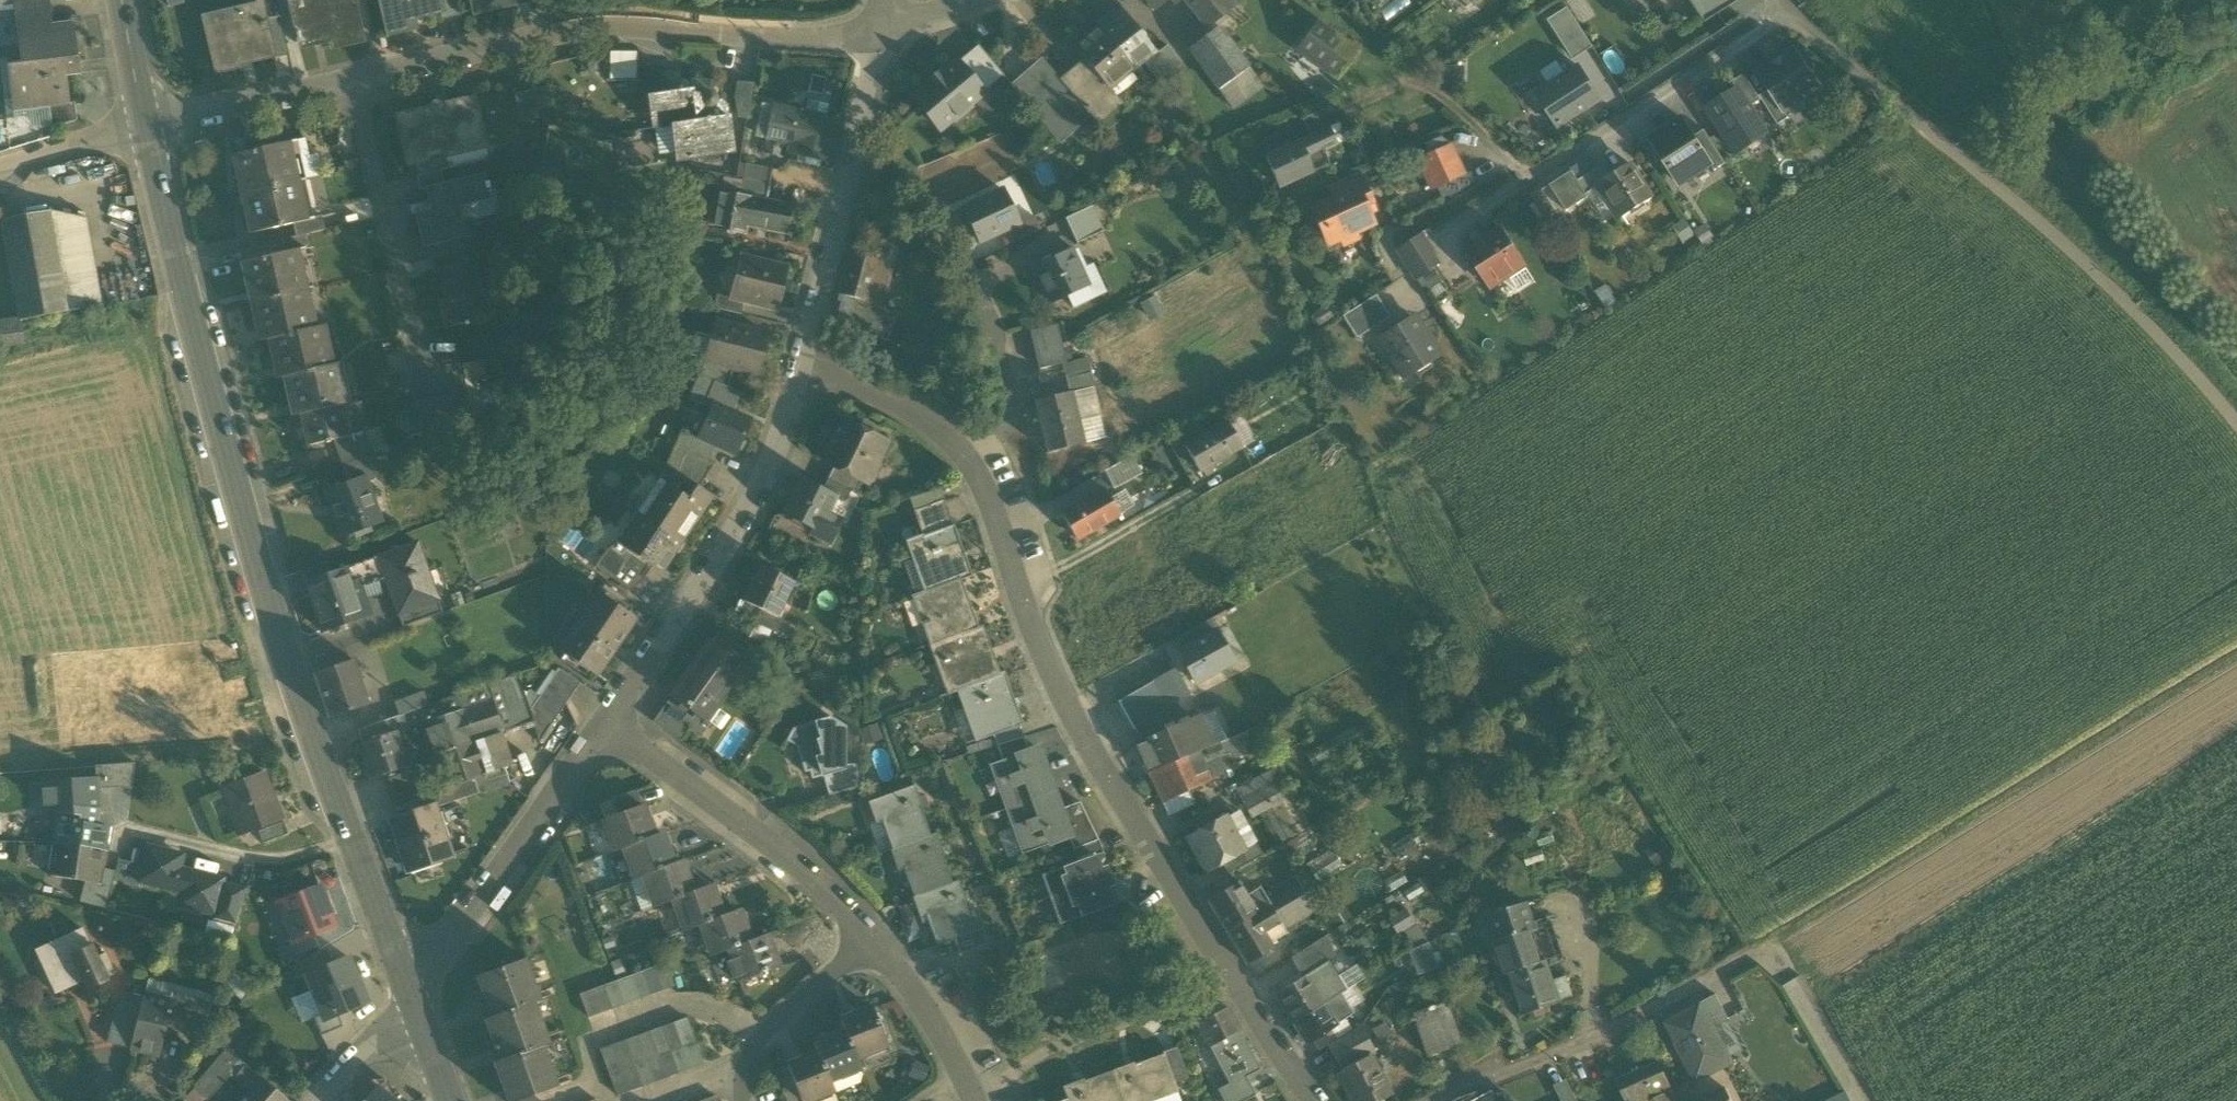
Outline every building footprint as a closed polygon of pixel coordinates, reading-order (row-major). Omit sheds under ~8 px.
[(18,23),(54,18),(51,0),(15,0),(18,23)] [(168,9),(185,4),(184,0),(165,0),(168,9)] [(302,46),(339,37),(341,44),(361,40),(352,2),(352,0),(291,0),(302,46)] [(388,35),(416,28),(414,18),(412,13),(423,11),(424,16),(442,12),(443,12),(440,0),(380,0),(388,35)] [(443,18),(460,14),(456,0),(440,0),(443,12),(442,12),(443,18)] [(473,15),(518,5),(517,1),(521,0),(470,0),(473,15)] [(1156,10),(1169,0),(1149,0),(1156,10)] [(1229,0),(1183,0),(1205,29),(1215,22),(1234,6),(1229,0)] [(1705,23),(1740,0),(1691,0),(1705,23)] [(204,13),(217,70),(238,66),(237,63),(272,55),(273,55),(265,20),(264,20),(261,5),(240,10),(239,5),(204,13)] [(1098,25),(1099,27),(1100,27),(1133,68),(1143,61),(1155,51),(1120,7),(1098,25)] [(1553,25),(1571,13),(1568,8),(1549,20),(1553,25)] [(1571,13),(1553,25),(1574,58),(1593,47),(1571,13)] [(272,55),(273,59),(289,55),(280,16),(265,20),(273,55),(272,55)] [(35,93),(37,108),(52,106),(72,104),(68,76),(66,63),(79,61),(74,20),(54,23),(54,18),(18,23),(22,61),(8,63),(12,96),(35,93)] [(1295,52),(1336,82),(1358,52),(1317,21),(1295,52)] [(1074,48),(1087,63),(1108,90),(1109,89),(1134,69),(1133,68),(1100,27),(1099,27),(1074,48)] [(1189,48),(1219,89),(1232,80),(1248,68),(1219,27),(1189,48)] [(958,63),(984,93),(1004,76),(978,46),(958,63)] [(1143,61),(1158,80),(1181,64),(1168,47),(1158,54),(1155,51),(1143,61)] [(1770,89),(1784,111),(1802,99),(1799,94),(1816,83),(1794,50),(1759,72),(1770,89)] [(609,52),(614,82),(637,83),(637,51),(609,52)] [(1056,88),(1062,83),(1041,59),(1011,84),(1020,95),(1044,74),(1056,88)] [(66,63),(68,76),(81,75),(79,61),(66,63)] [(1540,72),(1550,87),(1568,76),(1558,61),(1540,72)] [(914,99),(940,129),(955,117),(956,118),(970,107),(968,106),(984,93),(958,63),(944,75),(941,71),(926,83),(929,87),(914,99)] [(1116,98),(1109,89),(1108,90),(1087,63),(1062,83),(1082,107),(1090,117),(1091,118),(1116,98)] [(1232,80),(1245,98),(1261,87),(1248,68),(1232,80)] [(1457,68),(1441,68),(1441,84),(1457,84),(1457,68)] [(1550,87),(1537,95),(1558,127),(1601,99),(1580,68),(1568,76),(1550,87)] [(1038,117),(1052,133),(1076,112),(1056,88),(1044,74),(1020,95),(1038,117)] [(1738,89),(1750,107),(1761,100),(1745,74),(1733,82),(1737,89),(1738,89)] [(655,128),(674,126),(696,123),(692,91),(685,92),(686,87),(683,83),(679,82),(675,83),(674,81),(666,81),(648,80),(655,128)] [(1245,98),(1232,80),(1219,89),(1232,108),(1245,98)] [(737,118),(747,120),(754,84),(737,83),(734,97),(737,117),(737,118)] [(1082,107),(1062,83),(1056,88),(1076,112),(1082,107)] [(691,85),(692,91),(696,123),(674,126),(678,154),(692,151),(693,156),(728,151),(730,142),(725,107),(720,103),(716,104),(717,101),(716,97),(714,95),(711,94),(710,91),(704,86),(700,86),(700,84),(691,85)] [(788,87),(785,104),(802,107),(806,91),(788,87)] [(1720,129),(1734,151),(1765,131),(1750,107),(1738,89),(1737,89),(1711,106),(1724,126),(1720,129)] [(1759,96),(1778,125),(1789,118),(1784,111),(1770,89),(1759,96)] [(511,99),(517,127),(541,122),(545,91),(511,99)] [(35,93),(12,96),(14,111),(37,108),(35,93)] [(397,118),(409,167),(468,153),(464,133),(485,128),(478,99),(442,107),(442,106),(439,103),(435,104),(432,107),(432,110),(397,118)] [(807,100),(804,112),(826,117),(829,105),(807,100)] [(52,106),(55,130),(81,121),(78,103),(72,104),(52,106)] [(753,139),(764,141),(773,105),(762,103),(753,139)] [(819,167),(831,170),(832,163),(833,164),(843,121),(826,117),(804,112),(773,105),(764,141),(790,147),(788,153),(790,154),(788,161),(804,164),(805,158),(821,161),(819,167)] [(37,108),(14,111),(17,135),(55,130),(52,106),(37,108)] [(1337,144),(1345,140),(1328,106),(1301,119),(1310,138),(1329,129),(1337,144)] [(1707,108),(1720,129),(1724,126),(1711,106),(1707,108)] [(1060,143),(1090,117),(1082,107),(1076,112),(1052,133),(1060,143)] [(1886,120),(1875,111),(1864,123),(1876,133),(1886,120)] [(1662,156),(1681,186),(1712,166),(1712,165),(1694,137),(1682,119),(1651,139),(1662,156)] [(674,126),(655,128),(654,128),(658,157),(678,154),(674,126)] [(1299,143),(1306,159),(1337,144),(1329,129),(1310,138),(1299,143)] [(1712,166),(1715,171),(1727,164),(1705,130),(1694,137),(1712,165),(1712,166)] [(305,139),(297,141),(306,180),(324,176),(319,154),(309,156),(305,139)] [(1662,156),(1651,139),(1640,146),(1651,163),(1662,156)] [(234,156),(243,194),(298,182),(306,180),(297,141),(234,156)] [(1265,157),(1279,188),(1313,172),(1306,159),(1299,143),(1298,142),(1265,157)] [(1418,161),(1431,190),(1443,184),(1463,175),(1450,146),(1418,161)] [(1571,169),(1573,172),(1579,181),(1600,168),(1592,155),(1571,169)] [(1614,202),(1624,218),(1653,199),(1631,164),(1610,178),(1602,183),(1602,184),(1614,202)] [(744,179),(770,184),(773,170),(746,165),(744,179)] [(1579,181),(1587,194),(1602,184),(1602,183),(1610,178),(1603,166),(1600,168),(1579,181)] [(417,176),(421,191),(429,189),(445,186),(442,171),(417,176)] [(1475,182),(1470,172),(1463,175),(1443,184),(1449,199),(1475,182)] [(1589,197),(1587,194),(1579,181),(1573,172),(1550,186),(1567,211),(1589,197)] [(1325,188),(1332,203),(1364,188),(1357,174),(1325,188)] [(415,217),(423,249),(428,247),(460,240),(464,239),(457,205),(489,198),(484,177),(445,186),(429,189),(434,212),(415,217)] [(767,201),(770,184),(744,179),(741,196),(767,201)] [(307,220),(298,182),(243,194),(252,233),(292,224),(307,220)] [(1587,194),(1589,197),(1598,212),(1614,202),(1602,184),(1587,194)] [(1374,226),(1365,206),(1361,197),(1367,195),(1364,188),(1332,203),(1312,212),(1321,231),(1324,229),(1325,231),(1326,230),(1333,244),(1374,226)] [(1558,213),(1543,190),(1532,197),(1547,220),(1558,213)] [(979,242),(999,233),(1019,223),(1004,191),(964,209),(979,242)] [(714,228),(744,234),(746,225),(760,228),(761,221),(787,226),(791,206),(767,201),(741,196),(722,193),(721,192),(714,228)] [(1370,203),(1367,195),(1361,197),(1365,206),(1370,203)] [(1066,219),(1077,245),(1103,232),(1092,207),(1087,209),(1079,213),(1066,219)] [(68,312),(50,211),(3,220),(2,220),(3,224),(20,319),(21,321),(68,312)] [(87,219),(50,211),(68,312),(102,306),(87,219)] [(322,217),(307,220),(292,224),(296,237),(311,234),(325,230),(322,217)] [(1034,217),(1019,223),(999,233),(1005,246),(1040,230),(1034,217)] [(1696,236),(1686,219),(1673,228),(1683,244),(1696,236)] [(1467,252),(1490,288),(1509,276),(1524,266),(1526,265),(1502,229),(1467,252)] [(314,248),(311,234),(296,237),(283,240),(286,253),(298,250),(299,252),(314,248)] [(1416,281),(1416,280),(1440,265),(1420,234),(1396,249),(1416,281)] [(428,247),(431,259),(463,251),(460,240),(428,247)] [(1357,240),(1332,252),(1346,267),(1365,258),(1357,240)] [(841,285),(870,292),(886,296),(899,247),(883,243),(879,258),(850,250),(841,285)] [(243,263),(252,302),(301,291),(307,289),(299,252),(298,250),(286,253),(243,263)] [(466,264),(463,251),(431,259),(434,273),(441,272),(440,270),(466,264)] [(1041,283),(1050,303),(1087,287),(1071,251),(1035,268),(1042,283),(1041,283)] [(744,301),(776,310),(787,267),(744,256),(738,279),(733,278),(728,297),(744,301)] [(440,300),(446,327),(484,318),(478,293),(481,293),(474,262),(466,264),(440,270),(441,272),(447,298),(440,300)] [(1534,280),(1524,266),(1509,276),(1519,291),(1534,280)] [(1438,267),(1416,280),(1425,293),(1447,279),(1438,267)] [(1607,313),(1620,305),(1607,284),(1594,292),(1607,313)] [(836,330),(874,341),(875,337),(882,313),(866,308),(870,292),(841,285),(838,294),(844,296),(836,330)] [(261,341),(269,339),(316,328),(311,307),(305,308),(301,291),(252,302),(261,341)] [(882,309),(886,296),(870,292),(866,308),(882,313),(882,309)] [(714,308),(741,315),(744,301),(728,297),(717,295),(714,308)] [(1342,317),(1356,339),(1390,318),(1376,296),(1342,317)] [(1311,315),(1319,328),(1334,318),(1325,305),(1311,315)] [(897,313),(882,309),(882,313),(875,337),(874,341),(888,344),(897,313)] [(1414,370),(1417,375),(1429,367),(1426,363),(1437,356),(1413,318),(1379,340),(1400,373),(1411,366),(1414,370)] [(714,322),(710,337),(696,333),(694,338),(691,338),(687,340),(686,343),(686,346),(688,350),(691,352),(690,356),(704,359),(704,361),(733,368),(759,375),(769,336),(714,322)] [(1040,370),(1064,365),(1066,364),(1057,326),(1030,332),(1040,370)] [(278,378),(284,377),(334,365),(329,344),(322,345),(318,328),(316,328),(269,339),(278,378)] [(462,365),(465,377),(490,371),(488,359),(462,365)] [(1085,359),(1066,364),(1064,365),(1071,393),(1092,388),(1085,359)] [(715,382),(728,388),(733,368),(704,361),(701,376),(715,382)] [(293,416),(302,414),(341,405),(350,403),(345,382),(338,384),(334,365),(284,377),(293,416)] [(1411,366),(1400,373),(1403,377),(1414,370),(1411,366)] [(903,368),(898,378),(920,389),(925,379),(903,368)] [(465,377),(468,390),(474,417),(499,408),(490,371),(465,377)] [(687,400),(711,409),(713,404),(708,402),(710,397),(709,397),(715,382),(701,376),(698,375),(687,400)] [(708,402),(713,404),(732,412),(740,393),(728,388),(715,382),(709,397),(710,397),(708,402)] [(1099,417),(1092,388),(1071,393),(1078,422),(1099,417)] [(461,422),(474,417),(468,390),(455,392),(461,422)] [(449,426),(461,422),(455,392),(442,395),(449,426)] [(1046,453),(1083,444),(1078,422),(1071,393),(1034,402),(1046,453)] [(437,431),(449,426),(442,395),(429,398),(437,431)] [(424,435),(437,431),(429,398),(416,401),(424,435)] [(751,420),(732,412),(713,404),(711,409),(699,437),(698,438),(716,446),(736,454),(751,420)] [(348,437),(341,405),(302,414),(309,446),(334,440),(348,437)] [(1240,416),(1227,423),(1241,448),(1254,441),(1240,416)] [(1099,417),(1078,422),(1083,444),(1105,438),(1099,417)] [(842,422),(837,434),(842,436),(847,425),(842,422)] [(1185,447),(1200,472),(1241,448),(1227,423),(1185,447)] [(886,444),(847,425),(842,436),(837,434),(823,462),(834,467),(861,480),(863,481),(870,467),(876,465),(886,444)] [(368,433),(375,453),(388,449),(381,428),(368,433)] [(666,467),(677,472),(683,454),(709,464),(716,446),(698,438),(699,437),(682,431),(666,467)] [(334,440),(343,465),(375,453),(368,433),(348,437),(334,440)] [(1098,450),(1109,469),(1126,459),(1115,441),(1098,450)] [(380,467),(375,453),(343,465),(350,483),(366,478),(364,473),(380,467)] [(715,466),(709,464),(683,454),(677,472),(672,478),(683,486),(687,481),(699,490),(715,466)] [(1109,469),(1104,472),(1114,490),(1143,474),(1133,456),(1126,459),(1109,469)] [(834,467),(828,479),(852,490),(856,492),(861,480),(834,467)] [(336,519),(342,538),(383,523),(366,478),(350,483),(330,491),(340,518),(336,519)] [(648,504),(641,516),(680,542),(710,497),(699,490),(687,481),(683,486),(679,493),(658,479),(643,501),(648,504)] [(786,517),(810,528),(814,530),(821,513),(827,515),(827,514),(835,497),(822,490),(799,479),(795,487),(799,489),(786,517)] [(846,503),(852,490),(828,479),(822,490),(835,497),(846,503)] [(1124,489),(1108,497),(1119,515),(1134,507),(1124,489)] [(1063,514),(1077,539),(1119,515),(1108,497),(1104,490),(1063,514)] [(908,500),(913,513),(944,502),(941,491),(908,500)] [(953,526),(944,502),(913,513),(921,536),(922,536),(953,526)] [(660,573),(680,542),(641,516),(637,513),(625,531),(616,544),(626,551),(648,565),(660,573)] [(841,520),(827,514),(827,515),(821,513),(814,530),(810,528),(807,533),(830,544),(841,520)] [(916,559),(927,591),(959,579),(968,576),(959,554),(962,553),(953,526),(922,536),(921,536),(905,541),(912,561),(916,559)] [(417,543),(378,557),(386,579),(399,615),(438,601),(417,543)] [(627,591),(637,576),(618,562),(626,551),(616,544),(606,552),(605,552),(595,567),(627,591)] [(648,565),(626,551),(618,562),(637,576),(640,578),(648,565)] [(380,581),(386,579),(378,557),(330,574),(329,575),(334,587),(349,582),(352,591),(358,589),(362,587),(380,581)] [(916,559),(912,561),(903,564),(914,596),(927,591),(916,559)] [(301,571),(310,596),(334,587),(329,575),(330,574),(326,562),(301,571)] [(762,611),(776,618),(793,583),(763,568),(746,601),(746,603),(762,611)] [(932,625),(938,643),(975,630),(963,598),(966,597),(959,579),(927,591),(914,596),(913,596),(925,628),(932,625)] [(380,581),(362,587),(367,600),(384,594),(380,581)] [(365,607),(362,601),(357,603),(352,591),(349,582),(334,587),(310,596),(323,631),(362,617),(360,609),(365,607)] [(362,601),(358,589),(352,591),(357,603),(362,601)] [(559,652),(596,676),(635,618),(599,594),(587,611),(577,626),(559,652)] [(737,613),(756,623),(762,611),(746,603),(746,601),(742,599),(735,612),(737,613)] [(399,615),(403,627),(442,613),(438,601),(399,615)] [(577,626),(587,611),(581,607),(571,622),(577,626)] [(762,611),(756,623),(771,632),(776,635),(783,621),(776,618),(762,611)] [(728,626),(748,637),(756,623),(737,613),(728,626)] [(1209,620),(1176,638),(1182,650),(1216,632),(1209,620)] [(771,632),(756,623),(748,637),(763,646),(771,632)] [(955,693),(958,692),(1000,676),(982,627),(975,630),(938,643),(930,646),(938,663),(943,662),(955,693)] [(1229,627),(1217,634),(1232,661),(1244,654),(1229,627)] [(1195,683),(1233,663),(1232,661),(1217,634),(1216,632),(1182,650),(1178,653),(1195,683)] [(709,645),(742,669),(749,659),(748,658),(750,654),(717,633),(709,645)] [(672,696),(690,709),(711,723),(716,727),(725,714),(715,707),(743,669),(742,669),(709,645),(672,696)] [(314,675),(329,718),(369,705),(355,662),(315,675),(314,675)] [(533,723),(540,742),(580,683),(558,669),(530,710),(534,723),(533,723)] [(1189,693),(1175,669),(1152,682),(1166,706),(1189,693)] [(425,724),(435,756),(475,743),(475,742),(504,732),(504,733),(533,723),(534,723),(530,710),(518,675),(427,707),(401,716),(390,719),(394,733),(396,732),(397,734),(424,725),(424,724),(425,724)] [(783,675),(780,681),(792,688),(795,682),(783,675)] [(1003,675),(1000,676),(958,692),(964,709),(968,708),(980,740),(993,735),(1017,726),(1019,725),(1010,702),(1012,701),(1003,675)] [(774,691),(786,698),(792,688),(780,681),(774,691)] [(1118,702),(1131,726),(1166,706),(1152,682),(1118,702)] [(401,716),(427,707),(422,693),(396,703),(401,716)] [(681,722),(690,709),(672,696),(663,708),(681,722)] [(653,722),(680,742),(690,728),(681,722),(663,708),(653,722)] [(968,708),(964,709),(954,713),(965,745),(980,740),(968,708)] [(681,722),(690,728),(701,736),(711,723),(690,709),(681,722)] [(1220,743),(1226,741),(1213,710),(1193,719),(1207,749),(1220,743)] [(810,771),(812,780),(823,776),(844,770),(844,767),(844,728),(829,718),(793,729),(786,741),(797,747),(805,773),(810,771)] [(361,730),(365,743),(394,733),(390,719),(361,730)] [(1135,744),(1148,774),(1150,774),(1199,752),(1207,749),(1193,719),(1135,744)] [(877,723),(857,730),(864,747),(883,740),(877,723)] [(1239,736),(1244,749),(1273,736),(1269,723),(1267,723),(1239,736)] [(993,735),(997,746),(1024,738),(1019,725),(1017,726),(993,735)] [(360,744),(371,779),(408,767),(408,766),(416,763),(413,752),(404,755),(397,734),(396,732),(394,733),(365,743),(360,744)] [(486,775),(505,768),(514,765),(504,733),(504,732),(475,742),(475,743),(486,775)] [(1150,774),(1163,804),(1189,792),(1212,782),(1211,780),(1225,774),(1223,771),(1231,767),(1229,762),(1246,755),(1244,749),(1239,736),(1226,741),(1220,743),(1221,745),(1225,757),(1204,765),(1200,755),(1199,752),(1150,774)] [(1029,751),(1024,738),(997,746),(996,746),(1002,761),(1029,751)] [(486,775),(475,743),(435,756),(446,788),(474,779),(486,775)] [(1220,743),(1207,749),(1199,752),(1200,755),(1204,765),(1225,757),(1221,745),(1220,743)] [(992,765),(1009,809),(1053,793),(1037,748),(1029,751),(1002,761),(992,765)] [(97,780),(98,790),(107,789),(120,788),(124,789),(132,790),(135,764),(96,767),(97,780)] [(823,776),(829,796),(857,788),(857,765),(844,767),(844,770),(823,776)] [(1258,815),(1276,847),(1311,828),(1278,766),(1235,791),(1251,819),(1258,815)] [(486,775),(474,779),(479,794),(479,795),(510,785),(505,768),(486,775)] [(220,791),(238,838),(280,822),(282,822),(265,775),(220,791)] [(438,807),(479,794),(474,779),(446,788),(433,792),(438,807)] [(98,790),(97,780),(45,784),(46,813),(57,814),(59,801),(99,808),(98,790)] [(884,823),(894,850),(931,836),(921,809),(923,808),(915,787),(870,804),(878,826),(884,823)] [(612,801),(617,815),(642,806),(637,792),(612,801)] [(1195,805),(1189,792),(1163,804),(1167,811),(1173,814),(1195,805)] [(1059,810),(1053,793),(1009,809),(1015,826),(1025,854),(1069,838),(1069,837),(1065,825),(1059,810)] [(617,815),(612,801),(612,800),(599,804),(604,819),(617,815)] [(57,814),(53,844),(68,847),(69,843),(92,847),(91,851),(105,854),(110,829),(96,826),(99,808),(59,801),(57,814)] [(1065,825),(1087,817),(1079,804),(1059,810),(1065,825)] [(394,822),(411,869),(444,857),(444,856),(443,854),(437,837),(446,834),(436,806),(394,822)] [(616,851),(625,848),(653,837),(642,806),(617,815),(604,819),(616,851)] [(1239,809),(1225,817),(1243,850),(1255,843),(1257,842),(1239,809)] [(1069,838),(1073,850),(1098,841),(1087,817),(1065,825),(1069,837),(1069,838)] [(1187,838),(1206,872),(1222,863),(1244,851),(1243,850),(1225,817),(1187,838)] [(884,823),(878,826),(870,829),(880,855),(892,851),(894,850),(884,823)] [(258,835),(262,847),(288,838),(284,826),(281,827),(258,835)] [(1025,854),(1015,826),(997,833),(1007,860),(1025,854)] [(1415,832),(1391,844),(1397,856),(1421,843),(1415,832)] [(636,878),(645,875),(673,865),(662,834),(653,837),(625,848),(636,878)] [(938,834),(931,836),(894,850),(892,851),(900,873),(906,871),(916,897),(954,883),(944,856),(946,856),(938,834)] [(1281,846),(1287,857),(1308,845),(1302,835),(1281,846)] [(1675,856),(1664,838),(1644,850),(1656,868),(1675,856)] [(1073,850),(1078,862),(1094,856),(1094,857),(1103,854),(1098,841),(1073,850)] [(102,868),(105,854),(91,851),(92,847),(69,843),(68,847),(53,844),(48,875),(85,882),(99,884),(102,868)] [(1222,863),(1228,875),(1262,856),(1255,843),(1243,850),(1244,851),(1222,863)] [(214,915),(222,882),(223,881),(189,872),(188,873),(179,870),(183,856),(148,848),(140,882),(183,893),(180,906),(214,915)] [(1543,849),(1523,855),(1527,867),(1546,861),(1543,849)] [(1334,854),(1309,869),(1316,882),(1342,867),(1334,854)] [(1041,876),(1050,898),(1108,877),(1104,867),(1099,869),(1094,857),(1094,856),(1078,862),(1041,876)] [(656,906),(675,899),(694,892),(683,861),(673,865),(645,875),(656,906)] [(94,906),(105,909),(115,871),(102,868),(99,884),(94,906)] [(1382,882),(1389,893),(1408,882),(1401,871),(1382,882)] [(645,875),(636,878),(629,881),(640,912),(656,906),(645,875)] [(1112,887),(1108,877),(1050,898),(1059,925),(1120,903),(1115,889),(1107,892),(1106,889),(1112,887)] [(94,906),(99,884),(85,882),(79,902),(94,906)] [(212,921),(236,927),(248,889),(222,882),(214,915),(212,921)] [(957,882),(954,883),(916,897),(912,899),(920,919),(926,917),(937,946),(954,940),(974,932),(963,903),(965,902),(957,882)] [(1263,897),(1269,906),(1290,893),(1284,884),(1263,897)] [(1208,903),(1226,932),(1269,906),(1263,897),(1262,894),(1258,888),(1245,897),(1237,885),(1208,903)] [(294,943),(313,936),(335,927),(319,886),(278,902),(294,943)] [(686,930),(703,924),(724,916),(713,886),(694,892),(675,899),(686,930)] [(1280,923),(1285,932),(1316,912),(1300,886),(1290,893),(1297,905),(1276,918),(1280,923)] [(31,893),(2,894),(3,908),(31,907),(31,893)] [(1297,905),(1290,893),(1269,906),(1275,916),(1276,918),(1297,905)] [(1506,975),(1511,974),(1510,973),(1538,964),(1527,931),(1535,928),(1526,903),(1491,915),(1499,940),(1495,941),(1506,975)] [(1344,905),(1327,916),(1336,930),(1353,919),(1344,905)] [(1275,916),(1269,906),(1226,932),(1247,965),(1273,948),(1271,944),(1264,933),(1280,923),(1276,918),(1275,916)] [(1405,931),(1415,925),(1405,909),(1387,919),(1398,936),(1405,931)] [(715,955),(731,949),(751,941),(740,911),(724,916),(703,924),(715,955)] [(204,919),(183,914),(180,927),(200,932),(204,919)] [(914,918),(899,923),(907,944),(921,939),(914,918)] [(234,927),(208,920),(205,932),(230,939),(234,927)] [(1527,931),(1538,964),(1546,961),(1546,962),(1563,956),(1551,922),(1535,928),(1527,931)] [(1285,932),(1280,923),(1264,933),(1271,944),(1287,935),(1285,932)] [(1405,931),(1413,950),(1428,943),(1429,943),(1418,923),(1415,925),(1405,931)] [(56,994),(83,981),(71,956),(90,946),(81,928),(35,951),(40,962),(46,959),(60,987),(54,990),(56,994)] [(954,940),(959,955),(989,944),(983,928),(974,932),(954,940)] [(313,936),(294,943),(278,950),(282,961),(318,948),(313,936)] [(767,936),(751,941),(731,949),(742,981),(779,968),(767,936)] [(1290,959),(1302,978),(1306,976),(1327,962),(1328,962),(1329,963),(1337,958),(1324,938),(1290,959)] [(1409,952),(1418,976),(1437,968),(1428,943),(1413,950),(1409,952)] [(93,945),(90,946),(71,956),(83,981),(88,991),(110,980),(104,967),(111,964),(106,953),(98,956),(93,945)] [(305,977),(333,965),(326,948),(293,969),(298,981),(306,978),(305,977)] [(322,1014),(324,1020),(337,1014),(367,1002),(349,958),(333,965),(305,977),(306,978),(311,990),(322,1014)] [(46,959),(40,962),(54,990),(60,987),(46,959)] [(476,977),(491,1019),(534,1003),(540,1000),(525,959),(476,977)] [(1546,961),(1538,964),(1510,973),(1511,974),(1524,1016),(1560,1004),(1559,1001),(1572,997),(1565,976),(1552,981),(1546,962),(1546,961)] [(1327,962),(1306,976),(1324,1004),(1341,994),(1346,991),(1337,976),(1329,963),(1328,962),(1327,962)] [(654,968),(663,990),(675,986),(666,963),(654,968)] [(1356,964),(1337,976),(1346,991),(1365,979),(1356,964)] [(654,968),(642,972),(650,995),(663,990),(654,968)] [(234,972),(224,980),(240,1001),(250,993),(234,972)] [(638,999),(650,995),(642,972),(630,976),(638,999)] [(626,1004),(638,999),(630,976),(617,981),(626,1004)] [(1293,1024),(1324,1004),(1306,976),(1302,978),(1275,995),(1293,1024)] [(188,996),(202,1000),(212,1002),(214,996),(149,980),(145,994),(169,1000),(172,992),(188,996)] [(613,1009),(626,1004),(617,981),(605,986),(613,1009)] [(602,1013),(613,1009),(605,986),(594,990),(602,1013)] [(322,1014),(311,990),(291,999),(302,1023),(313,1018),(322,1014)] [(589,1018),(602,1013),(594,990),(580,995),(589,1018)] [(109,1043),(131,1049),(144,998),(122,992),(109,1043)] [(167,1020),(181,1024),(188,996),(172,992),(169,1000),(172,1000),(167,1020)] [(1420,996),(1424,1007),(1430,1005),(1426,993),(1420,996)] [(131,1050),(158,1056),(163,1036),(159,1035),(162,1018),(167,1020),(172,1000),(169,1000),(145,994),(144,998),(131,1049),(131,1050)] [(1341,994),(1324,1004),(1337,1025),(1345,1020),(1353,1014),(1341,994)] [(1712,1028),(1729,1020),(1716,995),(1697,1005),(1699,1009),(1700,1009),(1708,1024),(1709,1023),(1712,1028)] [(202,1000),(188,996),(181,1024),(195,1027),(202,1000)] [(1437,1024),(1444,1047),(1455,1043),(1441,1001),(1430,1005),(1437,1024)] [(485,1021),(500,1062),(543,1046),(549,1044),(534,1003),(491,1019),(485,1021)] [(1313,1040),(1337,1025),(1324,1004),(1293,1024),(1306,1044),(1313,1040)] [(1437,1024),(1430,1005),(1424,1007),(1411,1012),(1417,1032),(1437,1024)] [(1209,1048),(1210,1048),(1210,1047),(1240,1031),(1227,1008),(1196,1024),(1209,1048)] [(841,1021),(845,1031),(856,1058),(887,1045),(872,1009),(841,1021)] [(1697,1079),(1730,1062),(1728,1058),(1712,1028),(1709,1023),(1708,1024),(1700,1009),(1699,1009),(1670,1025),(1685,1051),(1683,1052),(1697,1079)] [(342,1026),(337,1014),(324,1020),(322,1014),(313,1018),(321,1035),(342,1026)] [(159,1035),(163,1036),(167,1020),(162,1018),(159,1035)] [(687,1019),(675,1023),(683,1045),(695,1041),(687,1019)] [(1313,1040),(1319,1051),(1327,1046),(1352,1030),(1345,1020),(1337,1025),(1313,1040)] [(1745,1049),(1729,1020),(1712,1028),(1728,1058),(1745,1049)] [(208,1031),(224,1046),(232,1038),(217,1022),(208,1031)] [(675,1023),(662,1028),(670,1050),(683,1045),(675,1023)] [(1373,1031),(1379,1041),(1391,1034),(1386,1024),(1373,1031)] [(1444,1047),(1437,1024),(1417,1032),(1424,1054),(1444,1047)] [(1327,1046),(1341,1071),(1370,1056),(1371,1057),(1376,1054),(1360,1025),(1352,1030),(1327,1046)] [(662,1028),(650,1033),(658,1055),(670,1050),(662,1028)] [(819,1054),(829,1080),(860,1068),(856,1058),(845,1031),(815,1043),(819,1054)] [(1260,1070),(1240,1031),(1210,1047),(1210,1048),(1229,1084),(1230,1086),(1246,1077),(1260,1070)] [(650,1033),(638,1037),(646,1059),(658,1055),(650,1033)] [(638,1037),(625,1042),(634,1064),(646,1059),(638,1037)] [(695,1041),(683,1045),(692,1069),(704,1065),(695,1041)] [(625,1042),(614,1046),(623,1069),(634,1064),(625,1042)] [(679,1074),(692,1069),(683,1045),(670,1050),(679,1074)] [(543,1046),(500,1062),(494,1064),(507,1100),(520,1100),(558,1087),(543,1046)] [(609,1074),(623,1069),(614,1046),(601,1051),(609,1074)] [(1164,1056),(1175,1085),(1189,1080),(1178,1048),(1162,1054),(1163,1055),(1164,1055),(1164,1056)] [(195,1089),(208,1100),(242,1062),(228,1050),(195,1089)] [(667,1078),(679,1074),(670,1050),(658,1055),(667,1078)] [(833,1090),(829,1080),(819,1054),(787,1066),(792,1077),(801,1100),(807,1100),(833,1090)] [(654,1083),(667,1078),(658,1055),(646,1059),(654,1083)] [(1113,1072),(1124,1100),(1152,1100),(1178,1092),(1175,1085),(1164,1056),(1164,1055),(1163,1055),(1135,1065),(1134,1064),(1113,1072)] [(1352,1100),(1381,1100),(1392,1095),(1371,1057),(1370,1056),(1341,1071),(1337,1074),(1352,1100)] [(642,1087),(654,1083),(646,1059),(634,1064),(642,1087)] [(908,1076),(924,1083),(930,1068),(915,1061),(908,1076)] [(1627,1100),(1651,1100),(1654,1100),(1671,1092),(1672,1091),(1659,1063),(1617,1081),(1627,1100)] [(631,1092),(642,1087),(634,1064),(623,1069),(631,1092)] [(246,1066),(235,1080),(249,1092),(241,1100),(286,1100),(246,1066)] [(862,1074),(860,1068),(829,1080),(833,1090),(834,1093),(860,1082),(862,1074)] [(617,1097),(631,1092),(623,1069),(609,1074),(617,1097)] [(1068,1099),(1068,1100),(1124,1100),(1113,1072),(1085,1082),(1085,1079),(1063,1087),(1068,1099)] [(787,1100),(801,1100),(792,1077),(779,1082),(787,1100)] [(1224,1100),(1245,1100),(1256,1095),(1246,1077),(1230,1086),(1229,1084),(1218,1090),(1224,1100)] [(403,1096),(383,1079),(371,1080),(356,1098),(360,1100),(399,1100),(403,1096)] [(1562,1100),(1578,1100),(1568,1079),(1554,1086),(1562,1100)] [(195,1089),(185,1100),(208,1100),(195,1089)] [(1726,1089),(1704,1100),(1732,1100),(1726,1089)] [(807,1100),(838,1100),(834,1093),(833,1090),(807,1100)] [(1493,1091),(1475,1100),(1498,1100),(1493,1091)] [(1178,1092),(1152,1100),(1181,1100),(1178,1092)] [(1671,1092),(1654,1100),(1655,1100),(1675,1100),(1671,1092)]
